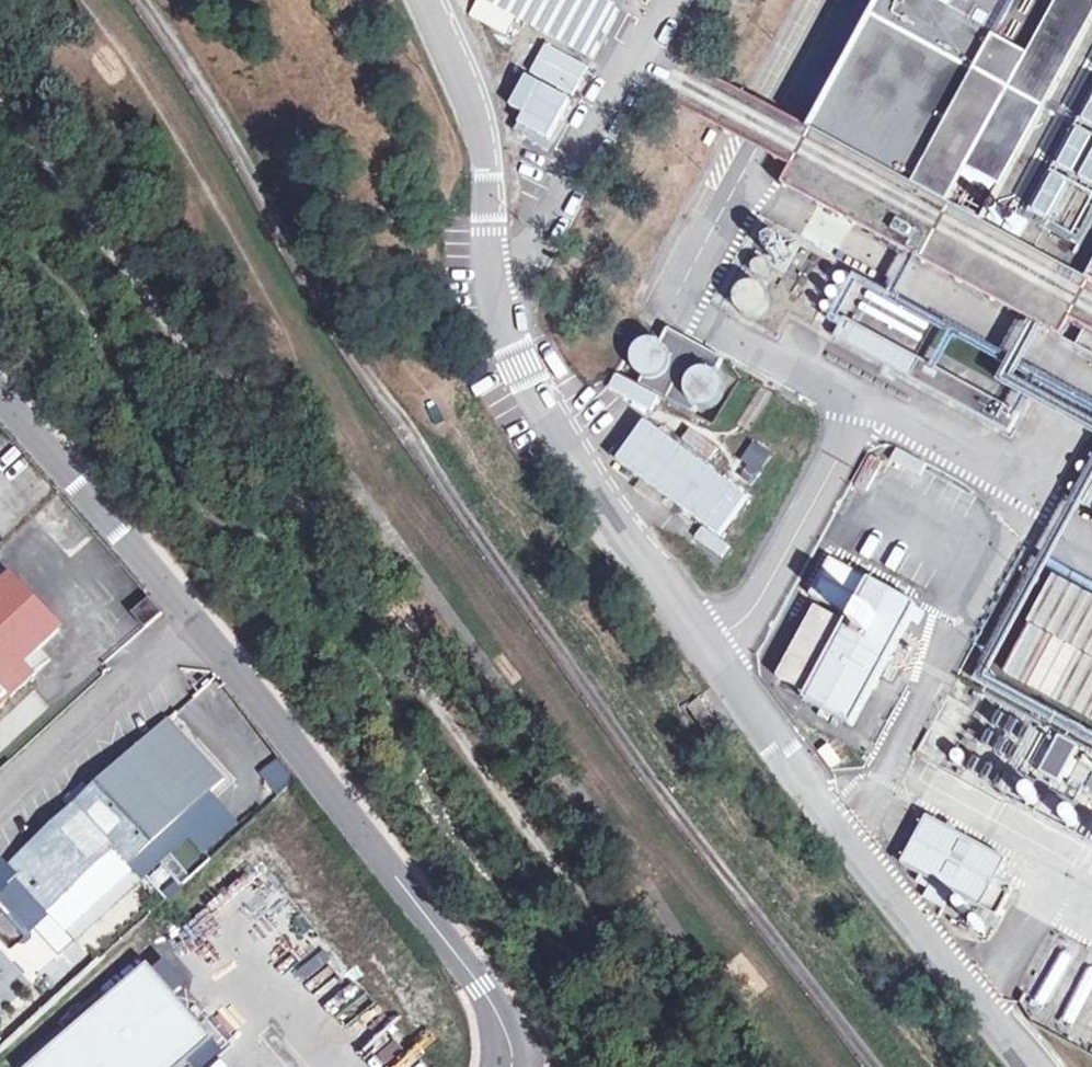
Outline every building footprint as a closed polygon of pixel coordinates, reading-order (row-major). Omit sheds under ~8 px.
[(465,15),(503,34),(510,19),(591,58),(617,4),(608,0),(472,0),(465,15)] [(781,187),(1061,339),(1070,321),(1090,285),(1091,281),(1091,0),(884,0),(781,187)] [(541,42),(526,72),(571,95),(587,65),(541,42)] [(549,144),(568,97),(531,81),(511,129),(549,144)] [(1090,285),(1070,321),(1091,333),(1091,286),(1090,285)] [(1007,434),(1017,414),(844,320),(834,339),(1007,434)] [(715,374),(714,373),(721,358),(667,328),(659,343),(656,342),(654,341),(651,341),(649,341),(646,341),(643,342),(641,343),(639,345),(637,346),(636,347),(635,349),(633,352),(632,354),(632,357),(632,359),(632,362),(632,365),(633,367),(634,369),(636,371),(637,372),(638,373),(640,375),(641,376),(637,384),(691,414),(696,406),(699,407),(701,408),(704,408),(706,408),(709,408),(711,407),(714,406),(716,404),(718,402),(720,400),(721,398),(722,396),(723,393),(723,392),(723,388),(723,385),(722,383),(721,381),(720,378),(718,376),(716,374),(715,374)] [(965,353),(962,372),(981,375),(983,355),(965,353)] [(609,458),(705,530),(737,488),(711,468),(708,471),(639,418),(609,458)] [(755,443),(735,458),(749,476),(769,461),(755,443)] [(1091,511),(1091,491),(1083,506),(1091,511)] [(830,559),(810,596),(849,618),(806,694),(854,721),(910,620),(918,624),(924,612),(917,608),(917,607),(830,559)] [(0,592),(0,708),(35,675),(25,665),(64,629),(15,578),(0,592)] [(729,734),(700,693),(681,707),(710,748),(729,734)] [(173,717),(90,793),(94,798),(145,853),(227,777),(173,717)] [(1081,744),(1060,733),(1041,769),(1061,780),(1081,744)] [(276,791),(293,778),(277,756),(259,769),(276,791)] [(90,793),(31,847),(36,852),(82,810),(118,850),(131,866),(145,853),(94,798),(90,793)] [(31,847),(9,867),(33,894),(41,886),(58,905),(118,850),(82,810),(36,852),(31,847)] [(931,816),(903,863),(923,874),(919,881),(931,887),(934,881),(998,918),(1015,889),(998,880),(1009,861),(931,816)] [(58,905),(50,913),(66,930),(134,868),(131,866),(118,850),(58,905)] [(41,886),(33,894),(50,913),(58,905),(41,886)] [(25,976),(46,997),(93,951),(72,930),(25,976)] [(31,1066),(186,1066),(219,1039),(152,962),(31,1066)] [(0,980),(0,1007),(15,994),(1,979),(0,980)]
